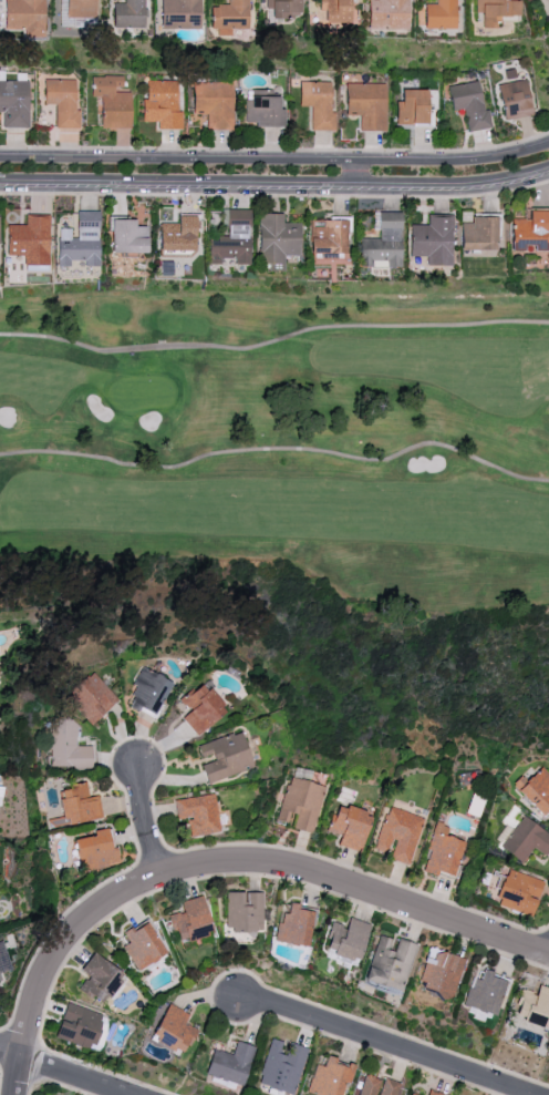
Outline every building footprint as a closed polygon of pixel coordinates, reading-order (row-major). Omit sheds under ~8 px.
[(4,30),(25,30),(25,37),(44,37),(45,0),(5,0),(4,30)] [(95,18),(96,0),(66,0),(66,17),(95,18)] [(125,3),(110,3),(110,27),(144,27),(145,0),(125,0),(125,3)] [(192,15),(191,26),(200,26),(200,0),(161,0),(161,14),(192,15)] [(228,5),(213,5),(212,36),(231,36),(231,29),(248,29),(248,0),(228,0),(228,5)] [(266,19),(290,18),(290,12),(300,12),(300,0),(266,0),(266,19)] [(318,26),(356,26),(356,0),(319,0),(318,26)] [(408,29),(408,0),(368,0),(368,28),(408,29)] [(456,0),(436,0),(436,4),(425,4),(425,29),(456,29),(456,0)] [(476,12),(482,12),(483,28),(498,28),(498,16),(518,16),(517,0),(475,0),(476,12)] [(131,129),(131,93),(115,93),(115,87),(123,87),(123,76),(92,76),(92,97),(101,97),(101,128),(131,129)] [(533,115),(526,79),(497,85),(504,120),(533,115)] [(76,80),(45,80),(45,104),(56,104),(56,128),(80,128),(80,111),(76,111),(76,80)] [(182,129),(182,112),(178,112),(178,80),(147,81),(147,99),(142,99),(142,121),(157,121),(157,130),(182,129)] [(448,86),(453,111),(464,108),(468,132),(492,127),(488,109),(484,110),(479,81),(448,86)] [(233,82),(193,82),(193,114),(206,114),(206,130),(233,130),(233,82)] [(331,82),(300,82),(300,106),(311,106),(310,130),(335,131),(335,113),(331,113),(331,82)] [(346,116),(359,116),(360,131),(386,131),(386,83),(345,84),(346,116)] [(428,90),(402,90),(402,101),(396,101),(396,125),(432,125),(432,110),(428,110),(428,90)] [(285,126),(285,108),(280,108),(280,97),(244,97),(245,122),(255,122),(255,127),(285,126)] [(250,209),(228,210),(228,236),(209,236),(209,264),(221,264),(221,258),(235,258),(235,265),(251,264),(250,209)] [(100,264),(99,211),(77,211),(78,238),(71,238),(71,228),(58,229),(58,266),(71,266),(71,264),(100,264)] [(547,251),(546,211),(525,211),(526,219),(512,219),(512,249),(533,249),(533,251),(547,251)] [(361,238),(360,267),(401,267),(402,212),(379,212),(378,239),(361,238)] [(301,254),(301,223),(284,223),(283,213),(260,214),(261,271),(284,271),(284,255),(301,254)] [(24,256),(24,264),(49,264),(50,216),(26,216),(26,225),(8,225),(7,255),(24,256)] [(160,223),(160,251),(195,252),(196,216),(178,216),(178,223),(160,223)] [(410,257),(426,257),(426,265),(452,265),(453,217),(428,216),(428,225),(410,224),(410,257)] [(498,250),(498,217),(471,217),(471,223),(461,223),(461,250),(498,250)] [(111,253),(148,253),(148,227),(136,226),(136,218),(112,218),(111,253)] [(311,258),(348,257),(347,218),(311,219),(311,258)] [(171,682),(142,668),(129,694),(135,697),(130,706),(154,718),(171,682)] [(117,700),(92,672),(64,697),(90,725),(117,700)] [(226,711),(202,682),(180,700),(189,712),(182,718),(197,736),(226,711)] [(91,768),(91,746),(75,746),(75,719),(55,719),(55,726),(49,726),(49,767),(91,768)] [(254,768),(241,731),(197,746),(202,762),(200,762),(207,784),(254,768)] [(541,767),(526,781),(521,776),(512,785),(544,819),(548,813),(548,775),(541,767)] [(312,833),(325,786),(288,776),(276,821),(287,824),(290,813),(297,815),(293,828),(312,833)] [(65,826),(103,817),(98,795),(89,797),(86,783),(57,790),(65,826)] [(173,801),(177,820),(186,819),(190,838),(221,832),(213,793),(173,801)] [(360,851),(371,815),(336,804),(328,831),(341,836),(338,844),(360,851)] [(409,865),(424,818),(387,807),(373,850),(390,855),(388,859),(409,865)] [(532,848),(546,856),(548,851),(548,833),(520,817),(501,850),(523,863),(532,848)] [(454,876),(464,842),(446,836),(449,827),(436,823),(422,871),(438,876),(439,872),(454,876)] [(116,866),(111,828),(93,830),(94,837),(75,839),(78,870),(116,866)] [(532,916),(537,898),(538,898),(543,880),(504,869),(494,906),(532,916)] [(263,892),(225,892),(225,931),(262,932),(263,892)] [(183,911),(170,915),(177,943),(213,933),(203,895),(180,901),(183,911)] [(274,942),(308,946),(311,911),(297,910),(298,903),(288,902),(287,914),(282,913),(281,924),(276,923),(274,942)] [(370,924),(348,918),(346,926),(331,922),(323,952),(360,962),(370,924)] [(166,955),(148,921),(123,934),(129,943),(123,946),(136,971),(166,955)] [(417,944),(395,937),(394,940),(377,935),(361,989),(370,992),(371,989),(391,995),(390,998),(401,1002),(417,944)] [(2,980),(0,974),(12,970),(2,939),(0,940),(0,980),(2,980)] [(465,959),(433,949),(431,956),(426,955),(416,986),(453,997),(465,959)] [(79,970),(87,976),(79,987),(101,1006),(125,977),(94,952),(79,970)] [(481,979),(470,977),(464,1008),(498,1014),(506,976),(482,971),(481,979)] [(539,985),(536,993),(522,989),(513,1017),(543,1026),(546,1016),(548,1017),(548,988),(539,985)] [(184,1023),(188,1014),(168,1003),(149,1039),(181,1057),(196,1029),(184,1023)] [(285,1055),(278,1053),(282,1042),(269,1038),(256,1085),(292,1094),(293,1094),(306,1048),(289,1043),(285,1055)] [(232,1054),(212,1049),(204,1080),(241,1090),(253,1046),(235,1041),(232,1054)] [(313,1094),(341,1094),(344,1082),(349,1084),(355,1065),(326,1057),(323,1067),(314,1064),(306,1093),(313,1094)] [(382,1079),(364,1074),(358,1094),(396,1094),(400,1082),(383,1078),(382,1079)]
